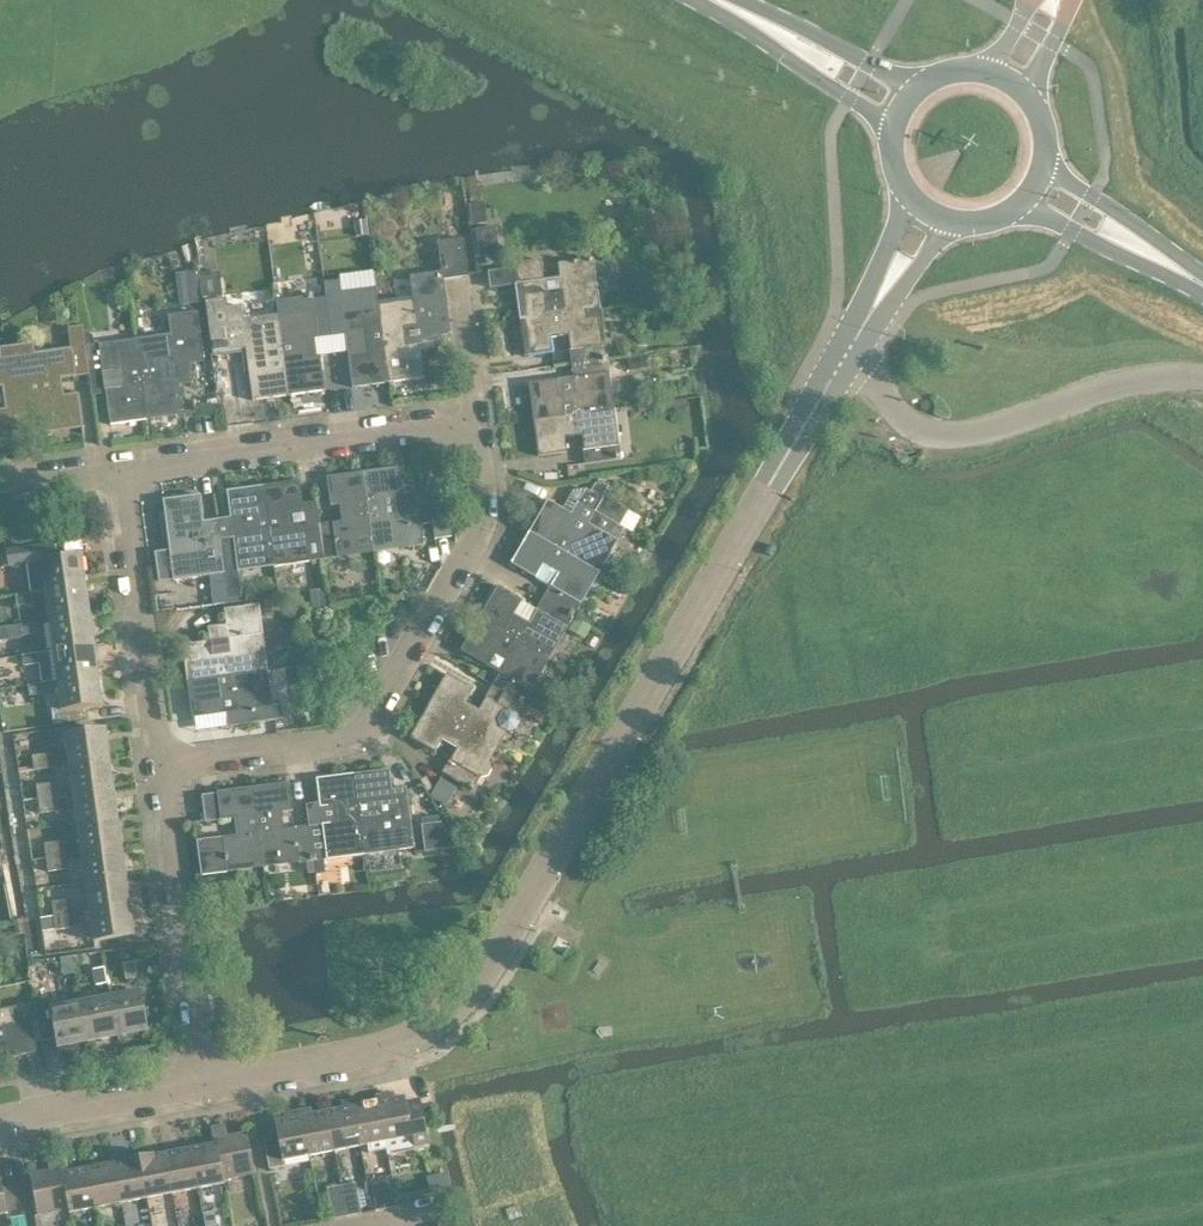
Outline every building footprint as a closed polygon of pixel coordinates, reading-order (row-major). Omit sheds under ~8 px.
[(469,204),(472,223),(488,220),(485,202),(469,204)] [(495,226),(487,227),(475,229),(480,258),(499,255),(495,226)] [(433,337),(451,335),(443,278),(467,275),(463,238),(437,241),(441,272),(409,276),(412,297),(378,302),(389,382),(424,378),(420,344),(434,342),(433,337)] [(512,264),(513,270),(520,321),(526,320),(526,319),(600,309),(593,259),(558,263),(560,277),(543,280),(540,260),(512,264)] [(223,270),(200,273),(203,297),(226,294),(223,270)] [(347,352),(352,387),(389,382),(378,302),(343,306),(339,281),(334,282),(333,274),(323,275),(324,283),(325,298),(327,308),(328,308),(332,337),(359,333),(361,350),(347,352)] [(199,284),(181,287),(183,303),(201,300),(199,284)] [(313,339),(331,337),(332,337),(328,308),(327,308),(325,298),(312,299),(311,296),(276,301),(278,315),(289,396),(325,391),(320,356),(316,356),(313,339)] [(252,401),(279,397),(289,396),(278,315),(229,322),(226,298),(205,301),(212,352),(245,348),(252,401)] [(524,356),(553,353),(551,338),(568,336),(572,363),(607,358),(600,309),(526,319),(526,320),(531,354),(524,355),(524,356)] [(170,334),(135,339),(146,419),(183,414),(178,380),(191,378),(189,361),(203,359),(197,310),(168,314),(170,334)] [(78,393),(64,395),(61,378),(89,374),(83,332),(82,328),(68,330),(70,348),(35,352),(33,342),(0,347),(0,387),(3,386),(6,409),(0,409),(0,439),(11,438),(10,432),(45,427),(46,433),(47,433),(46,427),(81,422),(81,428),(83,428),(78,393)] [(105,390),(110,424),(146,419),(135,339),(93,345),(92,331),(83,332),(89,374),(91,391),(90,391),(90,392),(105,390)] [(614,408),(607,359),(607,358),(572,363),(574,377),(528,383),(528,385),(535,384),(539,418),(533,419),(614,408)] [(538,456),(566,452),(565,437),(582,435),(586,463),(621,459),(614,408),(533,419),(533,420),(540,419),(545,454),(538,455),(538,456)] [(403,494),(399,467),(362,472),(373,552),(423,545),(416,493),(403,494)] [(323,559),(373,552),(362,472),(326,477),(330,506),(339,504),(341,521),(319,525),(323,559)] [(303,507),(299,481),(263,486),(274,566),(323,559),(319,525),(316,505),(303,507)] [(263,486),(226,491),(230,518),(217,520),(217,521),(219,538),(226,587),(228,602),(242,601),(241,590),(238,570),(274,566),(263,486)] [(530,529),(536,533),(601,570),(625,529),(619,526),(627,511),(603,497),(602,498),(587,489),(572,492),(562,509),(547,500),(530,529)] [(204,523),(200,494),(163,499),(173,580),(214,574),(216,588),(226,587),(219,538),(217,521),(204,523)] [(452,535),(448,506),(431,508),(435,538),(452,535)] [(575,614),(601,570),(536,533),(517,565),(511,562),(510,563),(535,578),(543,565),(557,574),(544,596),(575,614)] [(8,566),(30,563),(34,592),(45,590),(84,585),(80,554),(55,558),(53,544),(6,550),(8,566)] [(45,590),(45,591),(49,621),(88,615),(84,585),(45,590)] [(522,601),(497,587),(496,588),(502,591),(485,620),(479,617),(550,658),(575,614),(544,596),(529,623),(514,614),(522,601)] [(308,608),(324,605),(322,588),(306,590),(308,608)] [(16,606),(32,604),(31,593),(15,595),(16,606)] [(14,595),(0,597),(0,609),(16,607),(14,595)] [(182,645),(187,681),(268,670),(259,604),(224,609),(226,625),(207,627),(209,641),(182,645)] [(49,621),(53,650),(53,651),(92,645),(88,615),(49,621)] [(499,674),(493,684),(524,702),(550,658),(479,617),(479,618),(484,621),(466,653),(461,649),(460,651),(499,674)] [(19,625),(21,636),(37,634),(35,623),(19,625)] [(45,682),(57,680),(96,675),(92,645),(53,651),(53,650),(41,652),(23,655),(25,666),(42,663),(45,682)] [(297,666),(300,687),(316,684),(313,664),(297,666)] [(197,731),(283,719),(280,704),(272,705),(268,670),(187,681),(192,718),(195,717),(197,731)] [(493,684),(479,710),(464,701),(471,689),(446,674),(445,675),(451,679),(434,708),(429,704),(428,705),(499,746),(506,734),(513,732),(518,724),(516,716),(519,710),(541,723),(546,714),(524,702),(493,684)] [(88,720),(87,708),(101,706),(96,675),(57,680),(61,708),(51,709),(53,725),(88,720)] [(45,693),(43,682),(27,684),(29,696),(45,693)] [(473,791),(499,746),(428,705),(428,706),(434,709),(416,740),(410,737),(409,738),(435,753),(442,740),(457,748),(443,773),(473,791)] [(69,765),(108,759),(104,729),(65,735),(69,765)] [(34,770),(53,768),(51,753),(32,756),(34,770)] [(108,759),(69,765),(73,794),(112,789),(108,759)] [(353,774),(352,774),(363,855),(413,848),(409,813),(405,786),(391,788),(389,769),(387,769),(388,776),(354,781),(353,774)] [(336,822),(308,826),(313,861),(363,855),(352,774),(351,774),(352,781),(318,785),(318,778),(316,779),(320,807),(334,805),(336,822)] [(37,799),(57,796),(55,782),(35,785),(37,799)] [(280,830),(278,812),(293,811),(289,782),(287,782),(288,789),(255,793),(254,787),(253,787),(263,868),(313,861),(308,826),(280,830)] [(202,875),(263,868),(253,787),(252,787),(253,794),(219,798),(218,791),(217,791),(217,793),(202,795),(206,821),(235,818),(237,836),(198,841),(202,875)] [(112,789),(73,794),(77,823),(116,818),(112,789)] [(57,796),(37,799),(39,813),(59,811),(57,796)] [(116,818),(77,823),(81,852),(120,847),(116,818)] [(425,851),(455,847),(441,821),(421,823),(425,851)] [(45,857),(65,855),(63,841),(43,843),(45,857)] [(120,847),(81,852),(85,882),(124,876),(120,847)] [(65,855),(45,857),(47,872),(67,869),(65,855)] [(85,882),(89,911),(128,906),(124,876),(85,882)] [(53,916),(73,913),(71,899),(51,902),(53,916)] [(132,936),(128,906),(89,911),(93,941),(132,936)] [(73,913),(53,916),(54,916),(40,918),(42,932),(56,930),(75,928),(73,913)] [(59,957),(62,975),(74,973),(71,955),(59,957)] [(137,978),(134,962),(123,964),(126,980),(137,978)] [(95,986),(107,983),(104,967),(93,969),(95,986)] [(140,991),(109,997),(117,1036),(147,1030),(140,991)] [(109,997),(80,1002),(87,1041),(117,1036),(109,997)] [(37,1019),(42,1041),(55,1038),(57,1047),(87,1041),(80,1002),(51,1007),(50,1001),(35,1004),(37,1019)] [(3,1028),(2,1026),(13,1024),(10,1007),(0,1009),(0,1028),(3,1028)] [(37,1019),(17,1023),(23,1054),(37,1051),(35,1042),(42,1041),(37,1019)] [(23,1054),(17,1023),(13,1024),(2,1026),(3,1028),(0,1028),(0,1042),(5,1041),(9,1056),(23,1054)] [(429,1148),(421,1108),(406,1111),(404,1097),(395,1098),(393,1093),(375,1096),(376,1102),(378,1101),(387,1150),(386,1150),(387,1156),(429,1148)] [(360,1147),(367,1146),(368,1153),(386,1150),(387,1150),(378,1101),(376,1102),(375,1096),(376,1102),(352,1106),(360,1147)] [(352,1106),(327,1111),(335,1152),(360,1147),(352,1106)] [(263,1138),(269,1169),(284,1166),(283,1162),(309,1157),(301,1116),(303,1115),(301,1110),(283,1114),(284,1119),(274,1121),(277,1135),(263,1138)] [(327,1111),(303,1115),(301,1116),(309,1157),(335,1152),(327,1111)] [(222,1179),(223,1179),(254,1173),(247,1132),(227,1136),(225,1124),(211,1127),(214,1144),(215,1143),(222,1179)] [(190,1148),(197,1188),(224,1183),(223,1179),(222,1179),(215,1143),(214,1144),(190,1148)] [(164,1153),(172,1193),(197,1188),(190,1148),(164,1153)] [(172,1193),(164,1153),(153,1155),(152,1154),(139,1156),(146,1198),(172,1193)] [(63,1172),(64,1172),(61,1156),(47,1158),(49,1170),(29,1174),(37,1214),(68,1208),(69,1208),(63,1172)] [(114,1163),(121,1202),(146,1198),(139,1156),(125,1159),(125,1161),(114,1163)] [(88,1168),(96,1207),(121,1202),(114,1163),(88,1168)] [(88,1168),(64,1172),(63,1172),(69,1208),(68,1208),(69,1212),(96,1207),(88,1168)] [(375,1211),(398,1206),(392,1176),(369,1180),(375,1211)] [(5,1213),(6,1218),(10,1218),(11,1225),(26,1225),(24,1215),(22,1215),(16,1185),(2,1187),(0,1179),(0,1214),(5,1213)] [(341,1185),(347,1216),(361,1213),(355,1183),(341,1185)] [(347,1216),(341,1185),(327,1188),(333,1219),(347,1216)]
